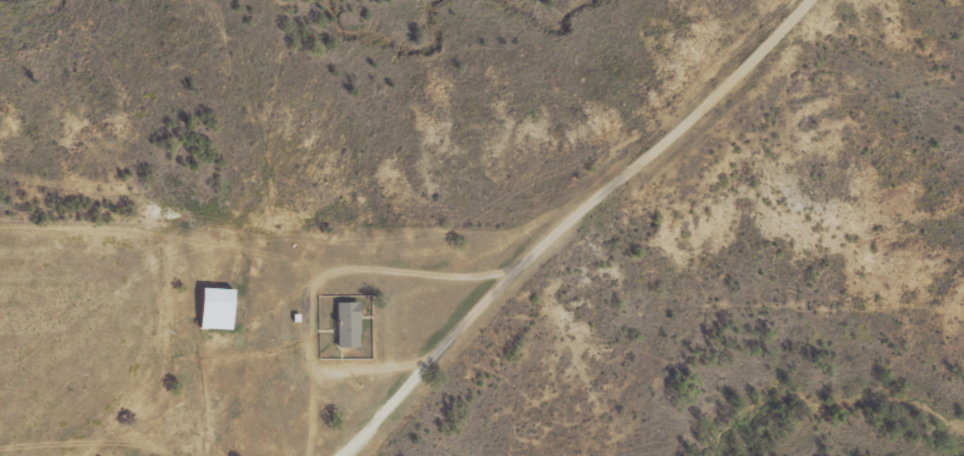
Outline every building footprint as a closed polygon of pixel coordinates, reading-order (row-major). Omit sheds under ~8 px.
[(236,330),(236,290),(203,290),(203,330),(236,330)] [(362,348),(362,304),(339,304),(339,348),(362,348)]
